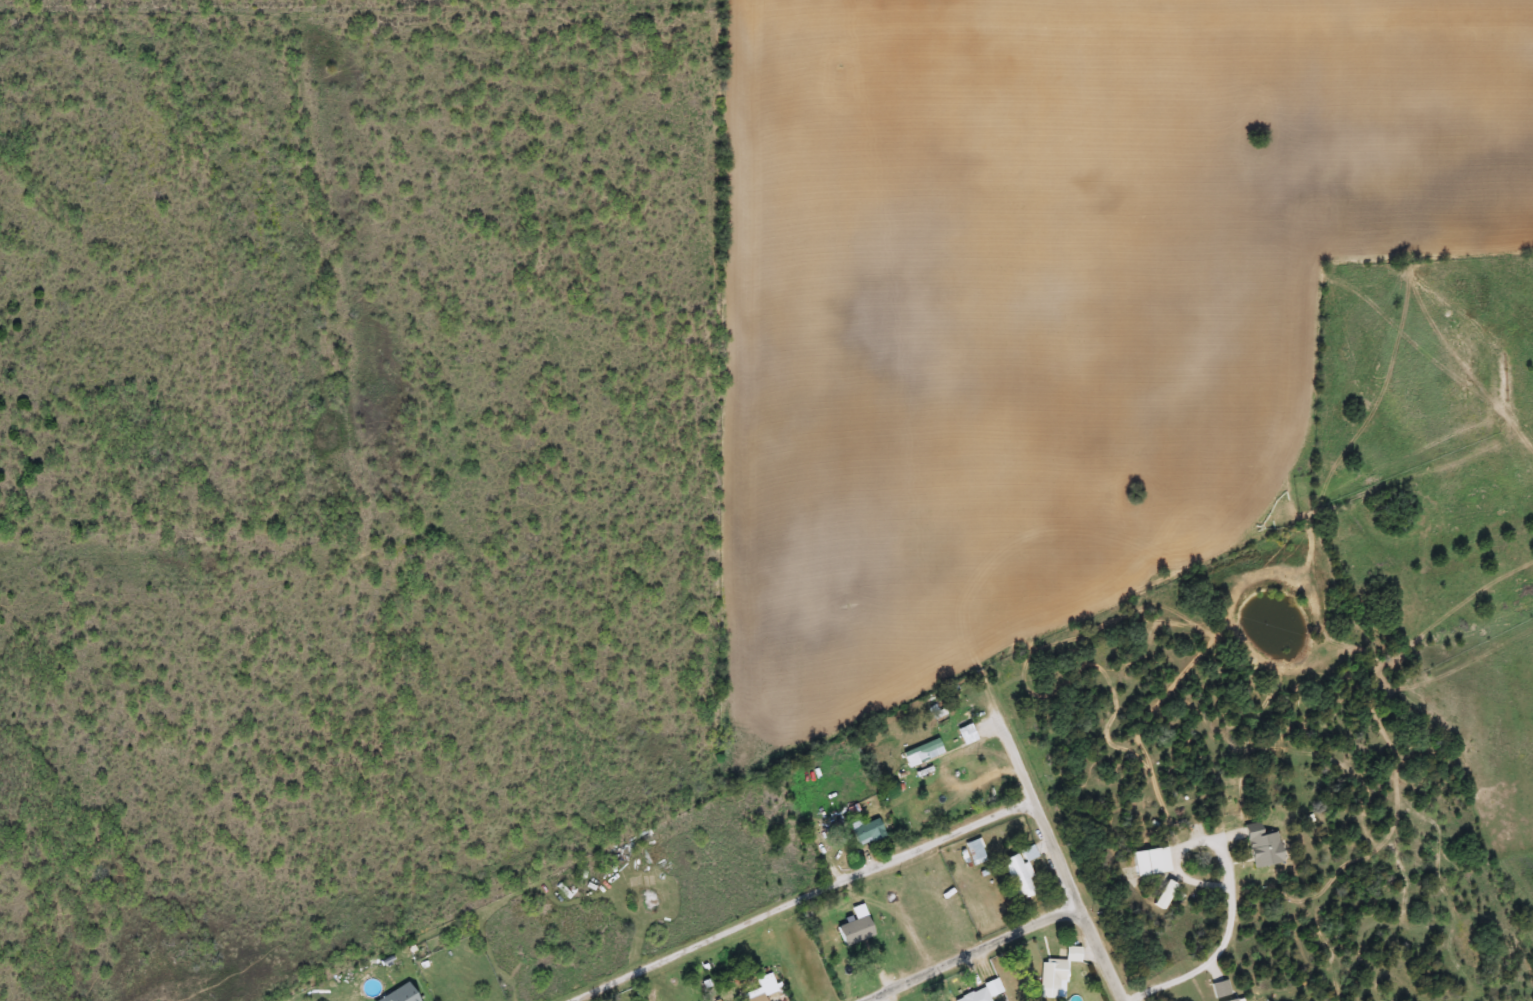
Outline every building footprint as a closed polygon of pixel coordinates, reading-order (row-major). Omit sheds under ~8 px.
[(943,753),(907,768),(900,753),(936,738),(943,753)] [(884,835),(858,847),(849,830),(875,817),(884,835)] [(1281,862),(1251,869),(1242,825),(1258,822),(1260,833),(1274,830),(1281,862)] [(1169,872),(1134,877),(1130,852),(1165,847),(1169,872)] [(1001,859),(1018,852),(1019,853),(1030,848),(1034,857),(1025,861),(1039,891),(1019,900),(1001,859)] [(854,921),(850,908),(862,904),(873,936),(841,946),(835,928),(854,921)] [(1040,960),(1058,960),(1058,949),(1068,950),(1067,993),(1040,993),(1040,960)] [(765,976),(774,1000),(738,1000),(762,993),(757,979),(765,976)] [(405,983),(416,1000),(374,1000),(405,983)] [(984,987),(990,1000),(952,1000),(984,987)]
